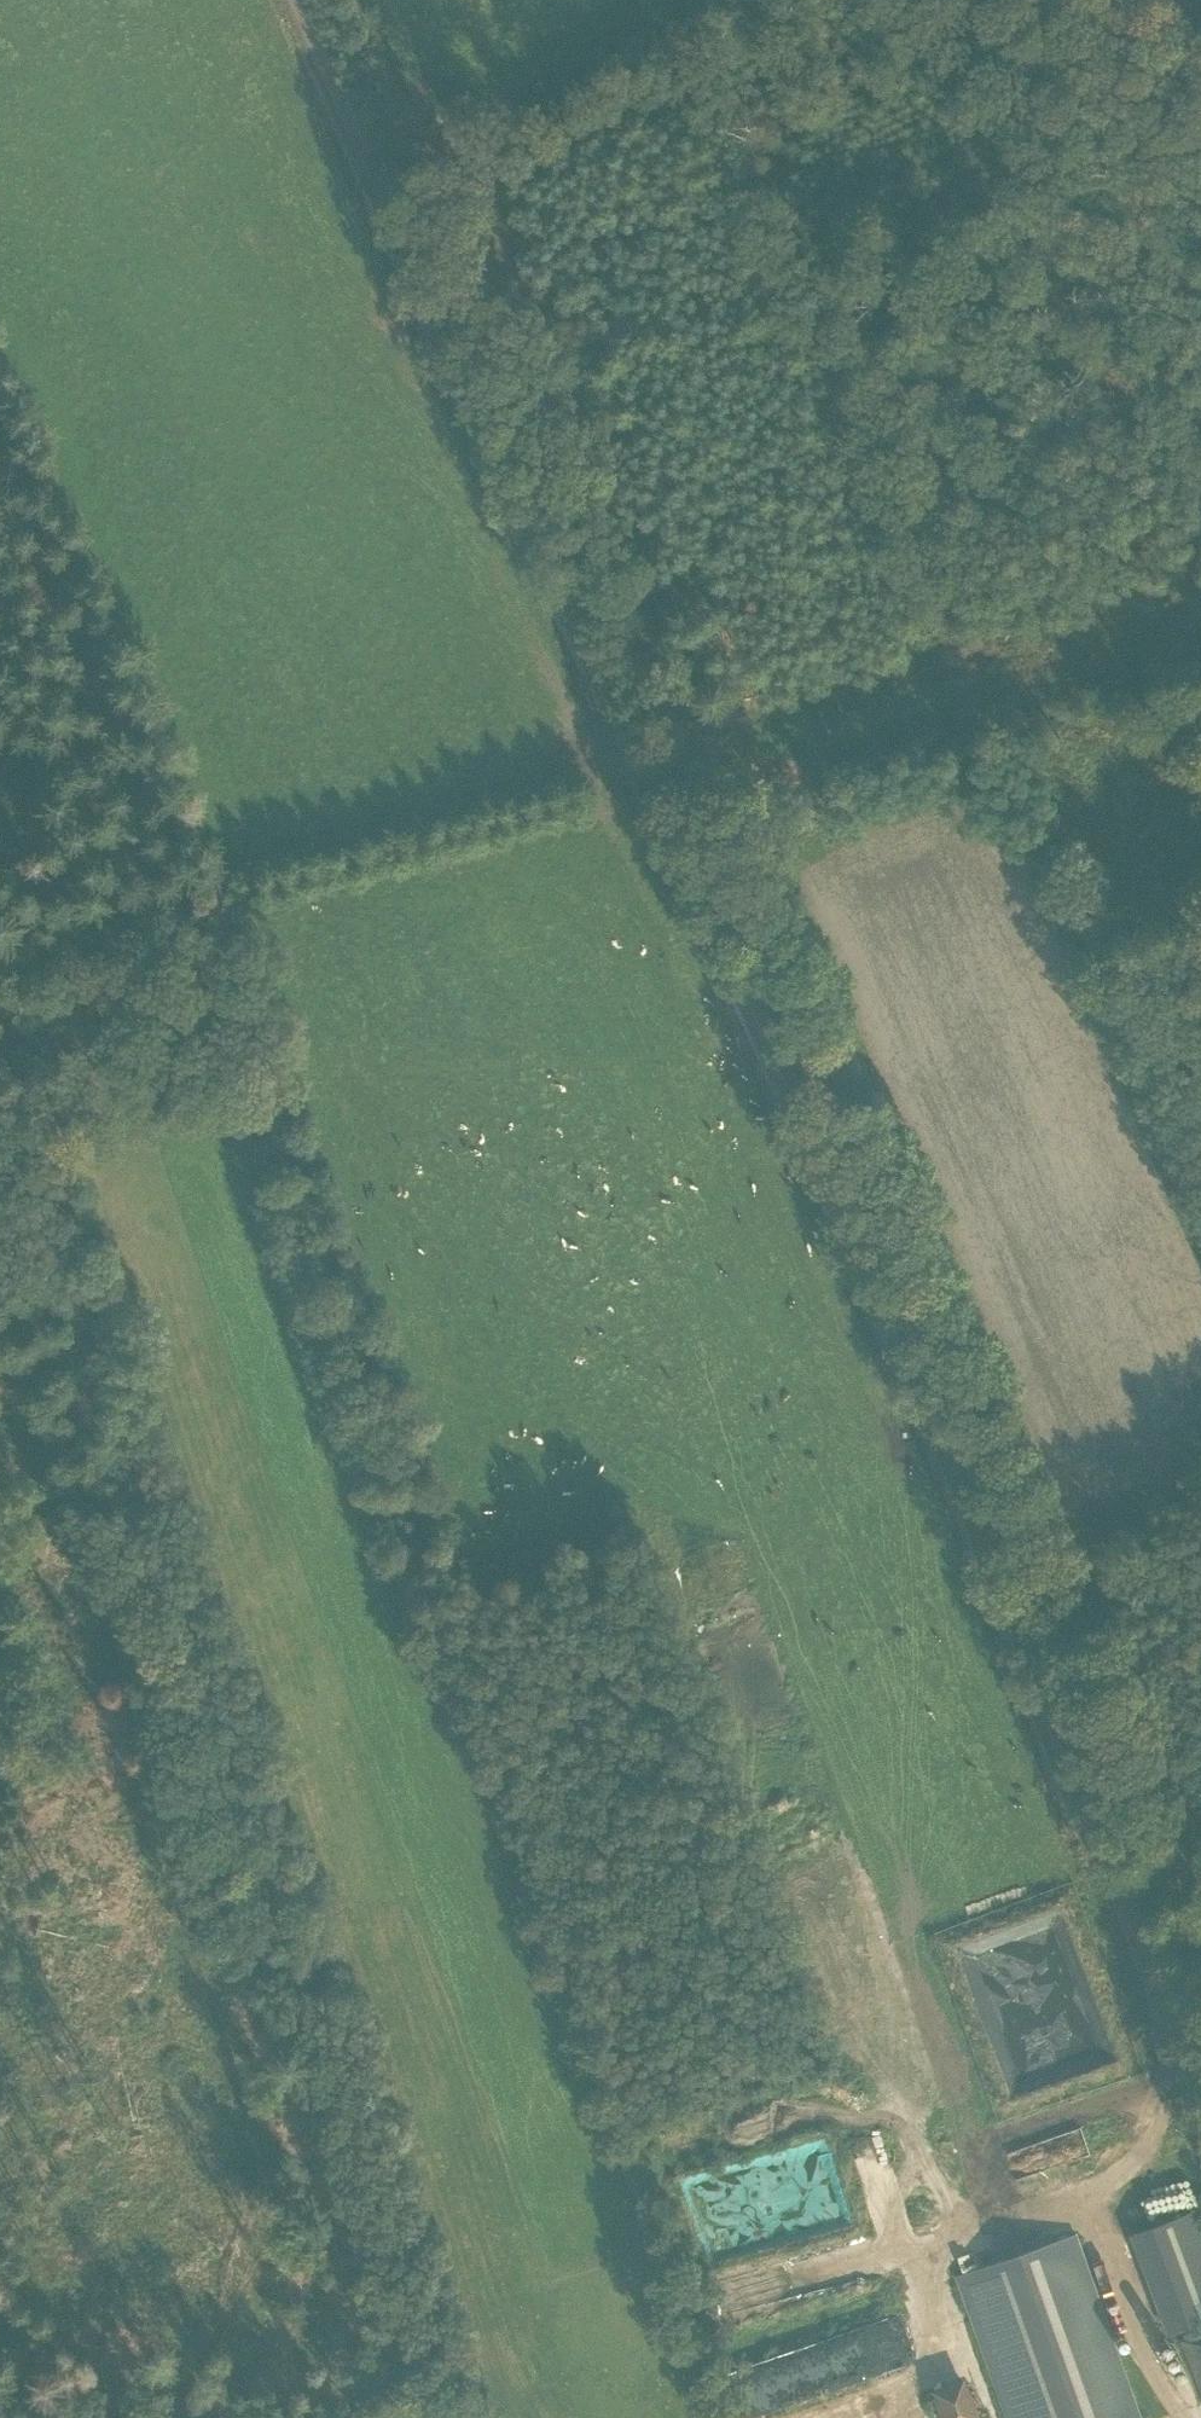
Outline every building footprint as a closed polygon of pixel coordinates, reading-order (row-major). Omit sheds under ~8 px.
[(1200,2323),(1200,2238),(1191,2212),(1132,2234),(1170,2335),(1200,2323)] [(1072,2235),(959,2275),(1009,2417),(1137,2417),(1072,2235)]
